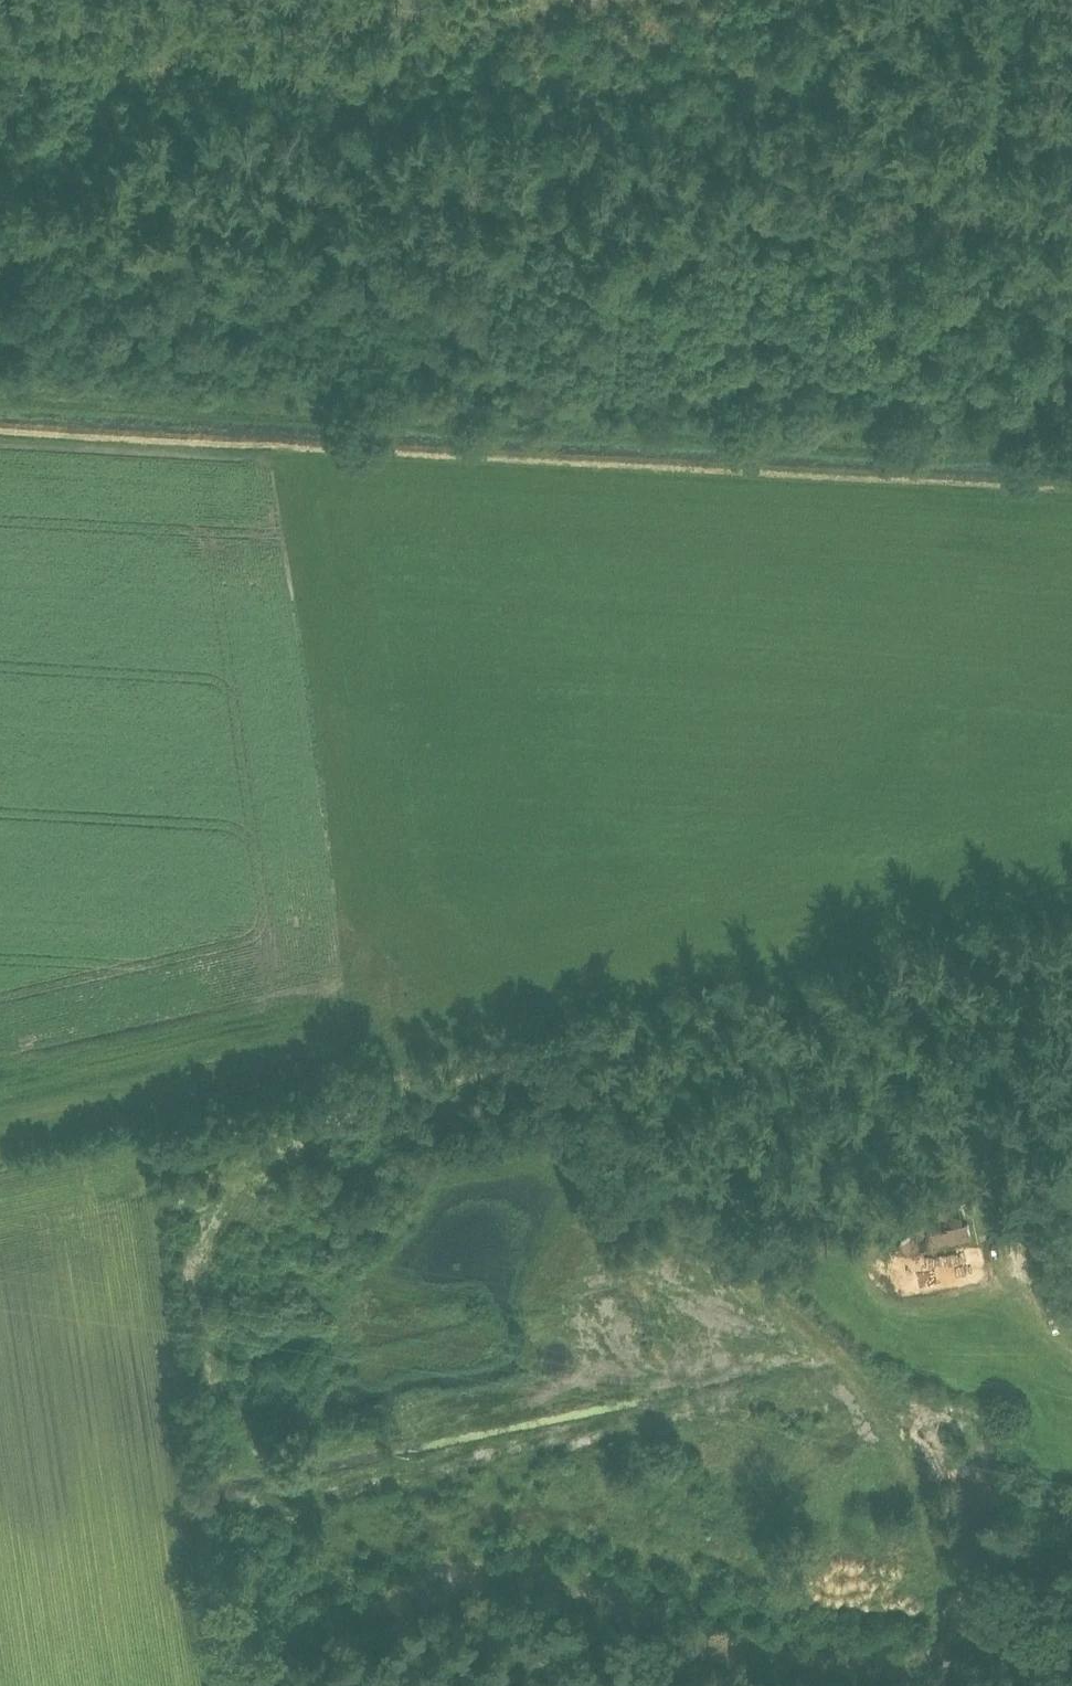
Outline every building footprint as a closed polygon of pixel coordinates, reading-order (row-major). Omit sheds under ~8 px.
[(970,1237),(961,1206),(924,1216),(933,1247),(970,1237)]
